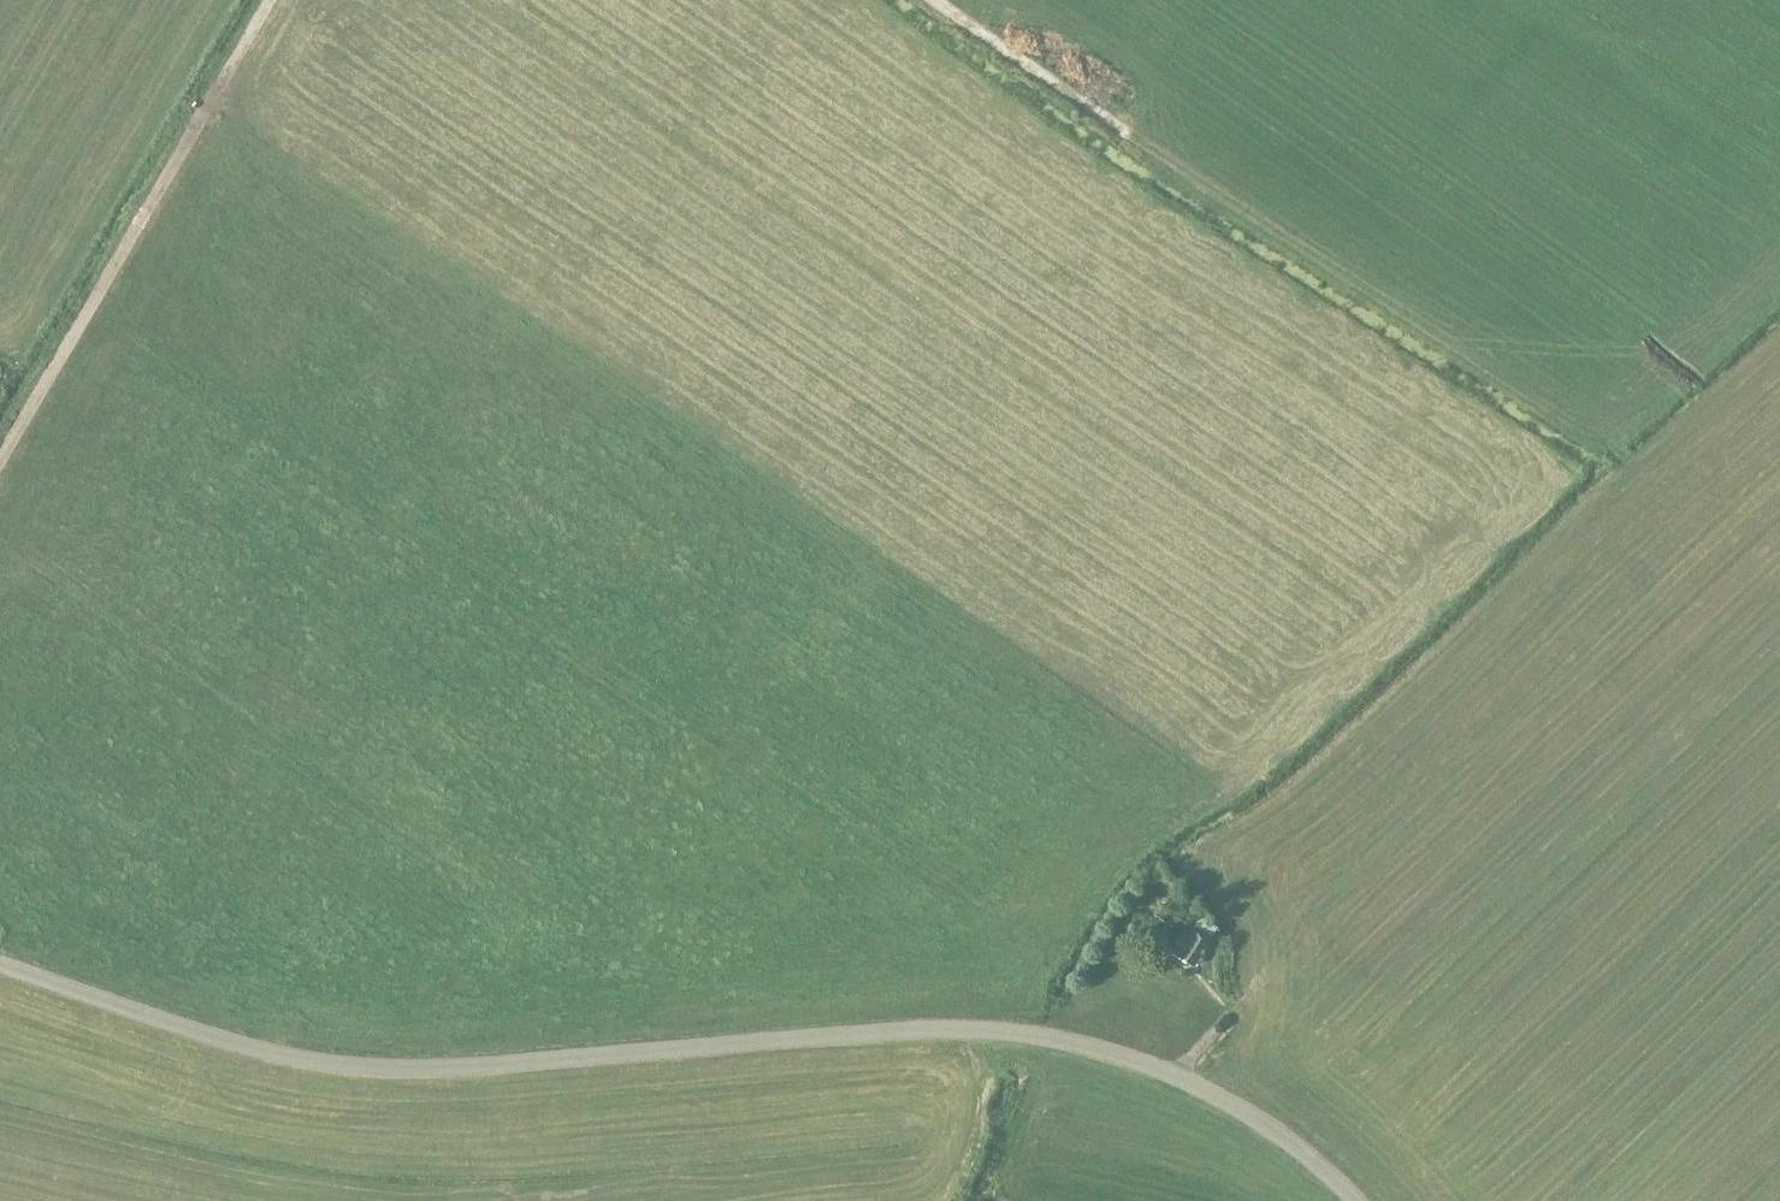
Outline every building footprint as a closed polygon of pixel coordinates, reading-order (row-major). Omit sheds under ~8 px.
[(1197,917),(1191,925),(1187,923),(1170,952),(1193,965),(1210,937),(1215,929),(1197,917)]
